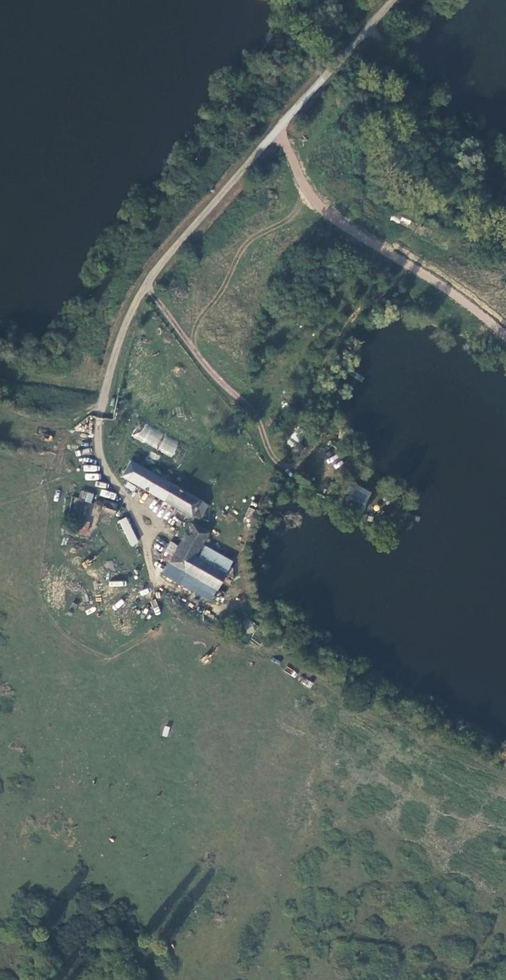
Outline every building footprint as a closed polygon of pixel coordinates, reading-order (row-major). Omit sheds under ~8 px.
[(172,456),(179,441),(141,424),(134,438),(172,456)] [(290,437),(298,442),(306,432),(298,426),(290,437)] [(206,505),(129,460),(121,475),(190,515),(191,512),(198,517),(206,505)] [(352,482),(341,505),(361,515),(372,492),(352,482)] [(90,495),(79,491),(76,499),(88,502),(90,495)] [(105,500),(113,503),(115,504),(116,497),(107,494),(105,500)] [(105,500),(103,499),(101,502),(98,501),(95,502),(95,506),(96,508),(99,509),(99,511),(110,516),(113,503),(105,500)] [(117,522),(132,546),(140,541),(125,517),(117,522)] [(85,521),(75,518),(72,529),(82,531),(85,521)] [(215,587),(224,571),(195,555),(200,544),(207,532),(190,522),(178,543),(169,558),(169,560),(170,560),(215,587)] [(164,556),(169,558),(178,543),(170,539),(166,545),(169,548),(164,556)] [(224,571),(229,562),(200,544),(195,555),(224,571)] [(209,598),(215,587),(170,560),(163,572),(209,598)] [(232,578),(224,571),(215,587),(224,592),(232,578)] [(286,667),(284,672),(295,676),(297,671),(286,667)] [(300,682),(310,688),(313,683),(303,677),(300,682)]
